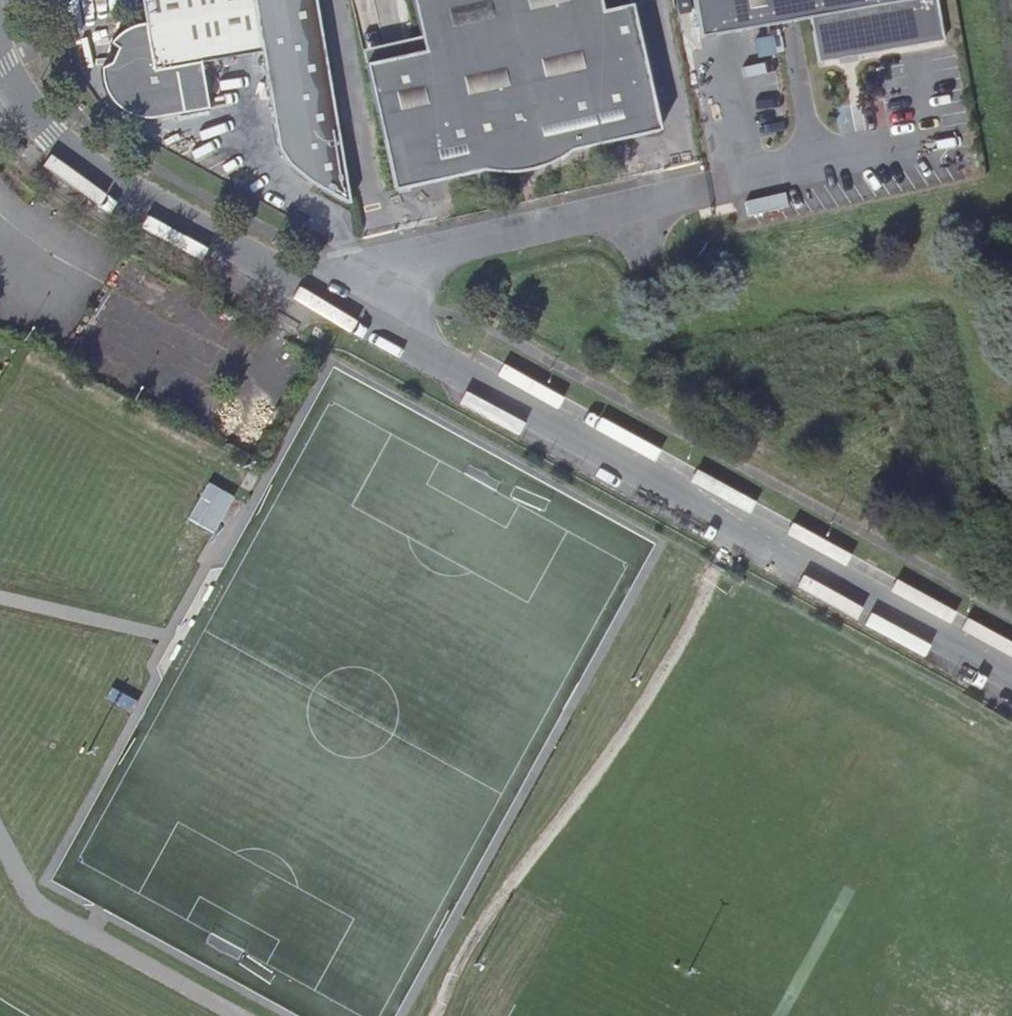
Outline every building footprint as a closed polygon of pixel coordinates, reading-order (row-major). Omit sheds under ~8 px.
[(145,26),(133,30),(122,37),(111,45),(116,51),(108,66),(97,72),(102,86),(111,98),(120,108),(130,115),(148,120),(209,110),(201,60),(262,49),(254,0),(141,0),(145,26)] [(262,49),(286,155),(303,174),(356,205),(317,0),(254,0),(262,49)] [(420,38),(423,51),(365,64),(395,194),(531,161),(534,171),(553,166),(570,152),(660,130),(630,6),(601,12),(599,0),(411,0),(420,38)] [(601,12),(630,6),(629,0),(599,0),(601,12)] [(702,39),(811,19),(820,63),(947,40),(939,0),(695,0),(702,39)] [(423,51),(420,38),(361,50),(365,64),(423,51)] [(216,531),(236,495),(210,481),(190,517),(216,531)]
